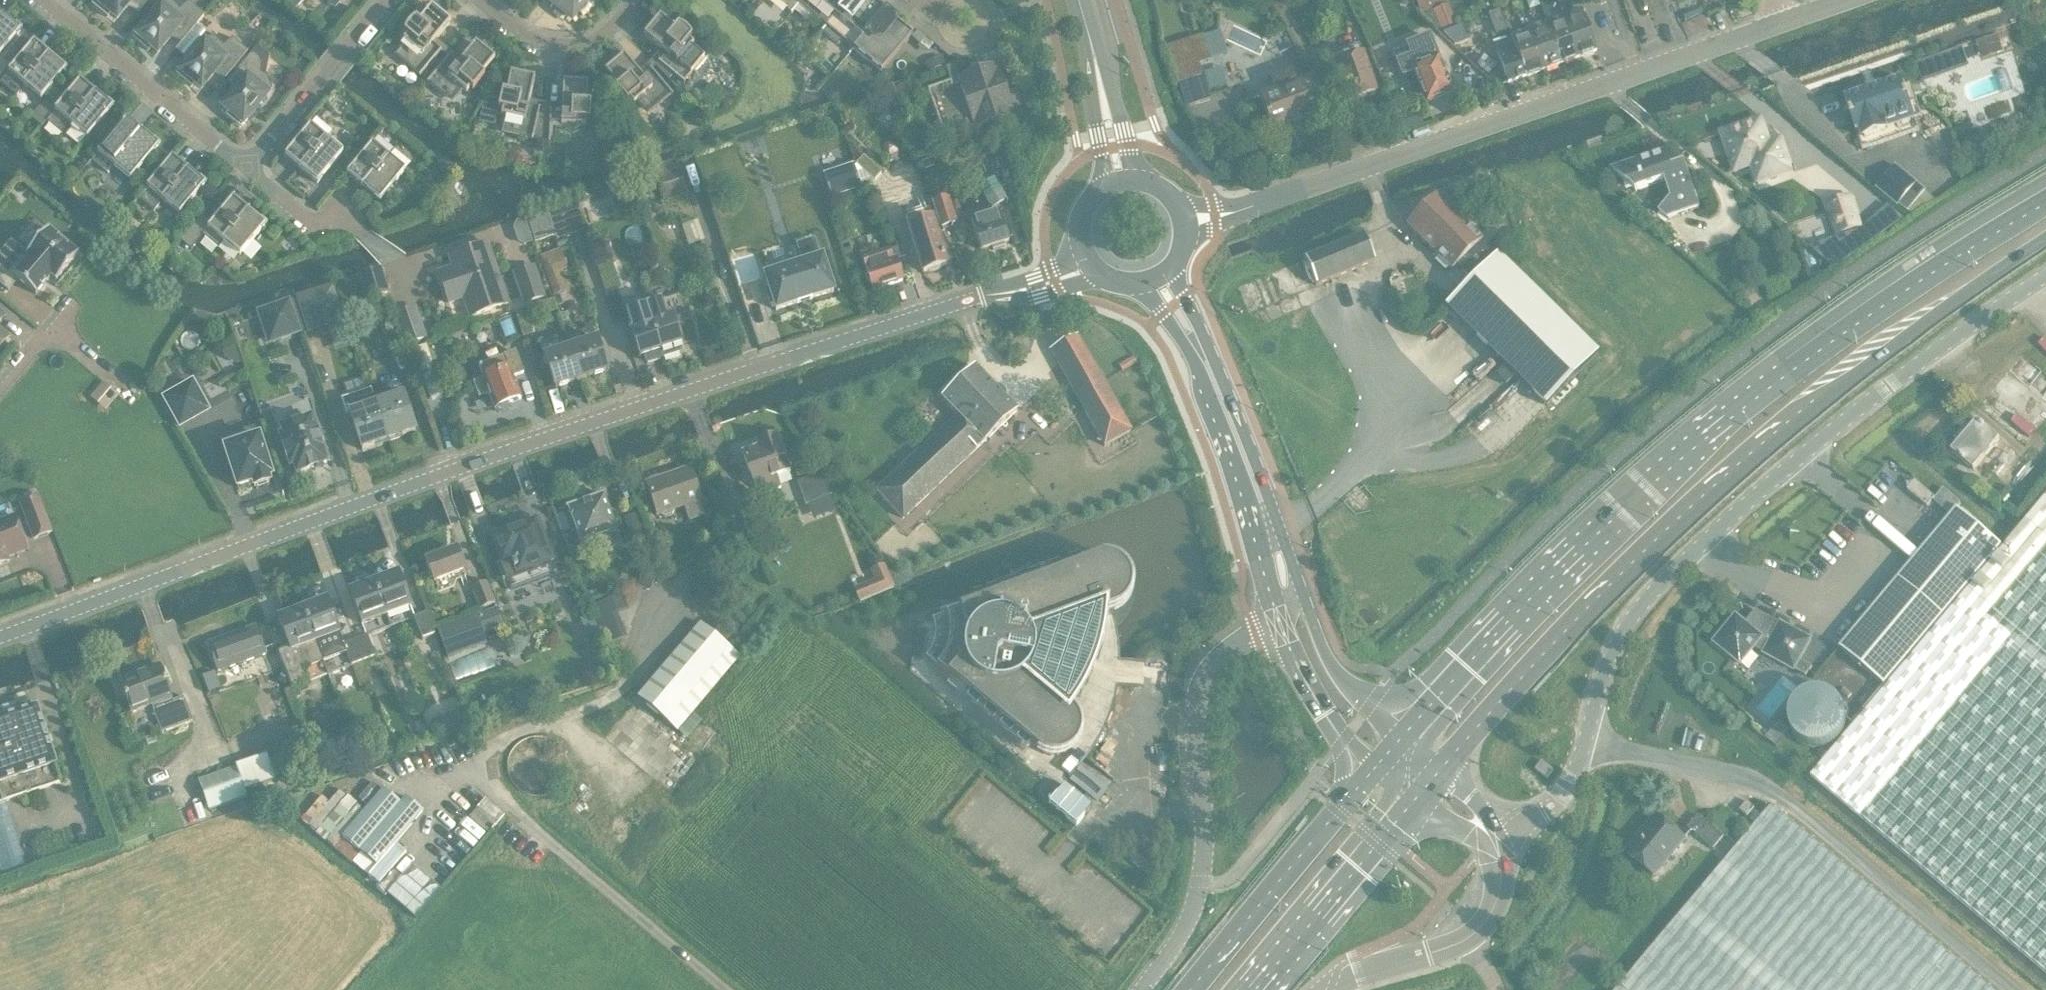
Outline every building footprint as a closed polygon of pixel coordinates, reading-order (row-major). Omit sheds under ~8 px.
[(93,6),(107,18),(111,14),(117,19),(133,0),(98,0),(93,6)] [(137,36),(135,37),(147,51),(151,48),(158,53),(175,32),(184,40),(205,15),(189,2),(188,3),(180,10),(172,0),(167,0),(137,36)] [(589,0),(555,0),(551,4),(557,9),(555,10),(558,14),(561,16),(565,18),(566,17),(572,21),(579,13),(580,14),(584,11),(586,8),(588,4),(587,3),(589,0)] [(791,13),(802,0),(775,0),(791,13)] [(791,13),(792,14),(799,4),(825,26),(822,31),(848,0),(802,0),(791,13)] [(869,0),(848,0),(822,31),(838,45),(842,40),(853,49),(849,54),(884,12),(869,0)] [(1421,15),(1432,10),(1440,31),(1454,26),(1444,0),(1415,0),(1421,15)] [(441,52),(444,55),(449,50),(448,50),(444,55),(432,44),(450,22),(431,7),(418,22),(416,20),(412,22),(411,23),(410,25),(408,26),(407,27),(406,29),(405,31),(404,33),(404,34),(407,37),(403,41),(406,43),(395,56),(419,76),(419,77),(420,78),(441,52)] [(1582,11),(1564,18),(1578,58),(1597,51),(1582,11)] [(912,36),(884,12),(849,54),(850,55),(854,50),(881,73),(911,37),(912,37),(912,36)] [(0,17),(0,55),(20,31),(2,16),(0,18),(0,17)] [(689,41),(691,39),(690,36),(688,34),(686,31),(683,29),(680,28),(677,27),(675,30),(659,17),(644,35),(665,54),(658,63),(662,66),(684,84),(684,83),(704,59),(691,48),(693,45),(689,41)] [(1578,58),(1564,18),(1547,24),(1562,64),(1578,58)] [(1562,64),(1547,24),(1528,31),(1542,71),(1562,64)] [(917,31),(911,38),(920,45),(926,38),(917,31)] [(1542,71),(1528,31),(1511,37),(1513,43),(1525,77),(1542,71)] [(214,34),(212,33),(180,72),(179,73),(191,87),(195,84),(201,89),(218,68),(228,76),(248,51),(232,38),(231,39),(223,46),(214,34)] [(1998,35),(1977,42),(1982,58),(2003,51),(1998,35)] [(1525,77),(1513,43),(1497,49),(1509,83),(1525,77)] [(0,82),(0,84),(16,97),(24,86),(41,100),(66,69),(48,54),(46,56),(32,44),(0,82)] [(449,50),(444,55),(448,59),(427,84),(428,84),(452,104),(463,91),(466,93),(470,89),(473,92),(485,77),(481,75),(494,59),(476,44),(457,65),(445,55),(449,50)] [(1347,103),(1377,92),(1360,45),(1330,56),(1347,103)] [(1432,46),(1395,62),(1401,77),(1415,71),(1428,101),(1451,91),(1438,61),(1432,46)] [(1962,46),(1916,63),(1922,80),(1934,76),(1935,79),(1969,67),(1962,46)] [(256,109),(271,91),(265,71),(266,68),(267,67),(269,57),(257,47),(231,79),(240,86),(223,107),(229,112),(226,117),(242,126),(243,124),(248,119),(250,121),(260,113),(256,109)] [(673,96),(655,74),(651,70),(642,77),(623,56),(605,72),(618,87),(615,90),(627,104),(630,101),(633,105),(636,103),(647,116),(671,96),(672,96),(673,96)] [(942,57),(925,62),(928,71),(945,66),(942,57)] [(951,81),(927,89),(945,139),(968,131),(968,130),(975,127),(976,128),(1013,116),(1011,111),(1012,110),(998,70),(997,71),(995,66),(959,79),(960,84),(952,86),(951,81)] [(533,141),(541,142),(546,104),(545,104),(544,110),(528,106),(534,79),(510,73),(506,93),(502,92),(498,110),(502,111),(501,116),(505,117),(501,134),(532,141),(531,142),(533,142),(533,141)] [(1311,78),(1294,84),(1293,76),(1290,74),(1273,80),(1271,83),(1277,90),(1260,96),(1271,128),(1323,110),(1311,78)] [(1905,87),(1902,79),(1845,99),(1862,149),(1919,130),(1915,119),(1922,116),(1911,85),(1905,87)] [(1179,91),(1194,108),(1206,97),(1192,80),(1179,91)] [(93,95),(78,82),(41,127),(42,127),(46,122),(61,135),(70,125),(87,139),(112,108),(94,93),(93,95)] [(546,104),(541,142),(548,143),(548,144),(550,144),(550,143),(581,144),(582,127),(586,127),(586,122),(590,122),(591,104),(587,104),(587,83),(563,82),(562,111),(545,110),(546,104)] [(323,110),(286,154),(301,167),(299,168),(317,184),(343,153),(326,139),(332,133),(316,120),(324,111),(323,110)] [(1399,116),(1404,131),(1422,124),(1417,110),(1399,116)] [(1724,129),(1738,167),(1741,174),(1750,171),(1757,188),(1796,174),(1793,167),(1782,136),(1772,140),(1763,116),(1724,129)] [(124,121),(87,165),(88,166),(93,161),(108,173),(113,167),(130,181),(158,146),(140,131),(139,133),(124,121)] [(385,129),(385,128),(348,173),(363,185),(361,187),(379,202),(405,171),(388,157),(394,151),(378,138),(385,129)] [(1674,164),(1668,149),(1649,155),(1649,154),(1640,155),(1633,159),(1634,161),(1616,167),(1639,187),(1667,177),(1674,195),(1662,208),(1670,215),(1702,204),(1689,166),(1682,169),(1680,162),(1674,164)] [(874,182),(882,173),(863,156),(855,165),(874,182)] [(170,159),(133,203),(134,204),(139,199),(154,212),(162,201),(179,215),(205,185),(186,169),(185,171),(170,159)] [(665,202),(687,194),(679,171),(657,179),(665,202)] [(992,209),(1006,200),(994,180),(979,188),(992,209)] [(1459,265),(1474,280),(1497,257),(1483,242),(1485,240),(1440,195),(1409,225),(1454,270),(1459,265)] [(1864,228),(1853,195),(1825,204),(1836,237),(1864,228)] [(942,229),(957,224),(948,197),(933,202),(942,229)] [(202,214),(180,241),(191,250),(202,236),(217,249),(223,242),(240,256),(265,225),(247,210),(245,212),(231,200),(212,222),(202,214)] [(906,217),(923,274),(946,267),(945,263),(953,261),(946,246),(929,210),(906,217)] [(1006,247),(1005,243),(1009,242),(999,212),(970,221),(982,252),(990,249),(989,248),(994,247),(995,250),(1006,247)] [(527,223),(535,244),(563,233),(555,213),(527,223)] [(523,247),(532,244),(524,221),(515,224),(512,230),(517,244),(523,247)] [(0,256),(0,283),(9,291),(19,280),(37,295),(37,294),(37,293),(52,276),(56,280),(57,281),(80,255),(79,254),(78,254),(50,230),(49,229),(28,254),(13,241),(0,256)] [(1307,259),(1318,286),(1375,263),(1364,235),(1307,259)] [(487,243),(449,256),(453,268),(438,273),(448,303),(463,298),(470,317),(508,303),(487,243)] [(1838,246),(1822,251),(1825,261),(1841,256),(1838,246)] [(902,282),(896,260),(892,261),(889,252),(863,260),(872,291),(902,282)] [(1500,254),(1497,257),(1474,280),(1448,305),(1548,406),(1600,354),(1500,254)] [(823,255),(764,275),(775,312),(835,293),(823,255)] [(523,305),(545,297),(534,267),(513,274),(523,305)] [(368,298),(387,292),(380,269),(361,276),(368,298)] [(295,298),(307,333),(345,320),(333,285),(295,298)] [(661,302),(648,306),(653,323),(665,359),(679,354),(680,351),(679,347),(685,346),(675,316),(685,313),(679,296),(661,302)] [(291,299),(256,312),(269,345),(303,333),(291,299)] [(414,307),(395,314),(406,344),(425,338),(414,307)] [(653,323),(630,331),(640,360),(644,359),(646,362),(648,364),(665,359),(653,323)] [(9,337),(0,329),(0,348),(9,337)] [(1106,445),(1120,437),(1132,430),(1077,335),(1051,350),(1106,445)] [(570,349),(581,380),(609,371),(598,339),(570,349)] [(419,350),(426,368),(437,364),(430,345),(419,350)] [(581,380),(570,349),(544,357),(555,389),(581,380)] [(417,381),(428,377),(419,353),(408,357),(417,381)] [(513,379),(523,375),(514,354),(478,369),(483,381),(474,385),(480,398),(489,394),(495,410),(497,409),(502,415),(510,412),(510,404),(522,399),(513,379)] [(2045,421),(2045,375),(2023,355),(1980,406),(2026,445),(2045,421)] [(903,517),(1016,409),(1005,398),(1007,392),(1001,386),(994,385),(975,366),(935,404),(950,420),(877,488),(903,517)] [(193,383),(165,398),(181,426),(209,411),(193,383)] [(376,404),(390,443),(415,434),(402,396),(376,404)] [(390,443),(376,404),(349,413),(362,452),(390,443)] [(311,419),(281,429),(283,437),(280,438),(289,464),(292,462),(297,474),(327,464),(311,419)] [(1975,471),(2001,440),(1979,421),(1953,453),(1975,471)] [(229,436),(222,439),(225,450),(238,488),(254,483),(255,488),(270,483),(269,478),(273,477),(260,439),(256,427),(229,436)] [(777,476),(790,472),(777,435),(757,442),(759,446),(743,452),(756,489),(763,486),(766,493),(781,487),(777,476)] [(690,520),(705,515),(700,502),(702,501),(691,470),(648,486),(659,516),(685,507),(690,520)] [(806,504),(834,493),(820,473),(798,482),(806,504)] [(1926,509),(1932,501),(1913,485),(1907,492),(1926,509)] [(51,533),(47,522),(37,495),(20,502),(34,539),(51,533)] [(606,551),(622,545),(617,532),(618,532),(605,495),(568,508),(581,546),(601,538),(606,551)] [(2004,548),(1886,687),(1811,777),(2045,974),(2045,497),(2004,548)] [(1922,551),(1840,649),(1886,687),(2003,547),(1957,509),(1941,527),(1924,513),(1904,536),(1922,551)] [(637,513),(624,518),(631,538),(644,534),(637,513)] [(27,549),(15,517),(0,523),(0,565),(9,561),(7,556),(27,549)] [(520,524),(491,535),(511,590),(557,573),(542,533),(541,534),(535,520),(521,526),(520,524)] [(466,571),(458,550),(440,557),(438,552),(425,558),(427,562),(426,563),(434,583),(466,571)] [(918,624),(910,670),(1041,780),(1041,779),(1047,772),(1055,780),(1062,772),(1069,777),(1096,800),(1103,793),(1104,791),(1077,768),(1086,758),(1113,781),(1114,779),(1092,760),(1087,756),(1089,753),(1091,750),(1093,747),(1095,744),(1097,740),(1099,737),(1101,734),(1103,730),(1105,727),(1106,723),(1108,720),(1109,716),(1110,713),(1112,709),(1113,705),(1114,702),(1115,698),(1116,694),(1117,691),(1117,687),(1118,685),(1136,686),(1143,687),(1144,685),(1117,683),(1119,660),(1146,662),(1146,660),(1134,659),(1120,658),(1120,654),(1120,650),(1120,647),(1119,643),(1119,639),(1118,635),(1118,631),(1117,628),(1117,624),(1116,620),(1115,616),(1114,613),(1113,610),(1114,609),(1116,609),(1117,608),(1118,607),(1120,606),(1121,605),(1122,604),(1123,603),(1124,602),(1125,601),(1126,599),(1127,598),(1128,597),(1128,595),(1129,594),(1129,592),(1130,591),(1130,589),(1130,587),(1130,586),(1130,584),(1130,583),(1130,581),(1130,580),(1130,578),(1129,577),(1129,575),(1128,574),(1127,572),(1126,571),(1126,570),(1125,568),(1124,567),(1123,566),(1121,565),(1120,564),(1119,563),(1117,562),(1116,561),(1115,561),(1113,560),(1112,560),(1110,559),(1109,559),(1107,559),(1106,559),(1104,559),(1102,559),(1101,559),(1099,559),(1098,559),(1096,560),(1095,560),(1047,578),(1047,577),(1021,586),(1022,587),(918,624)] [(884,566),(869,572),(873,581),(855,588),(860,602),(893,588),(884,566)] [(375,582),(388,616),(411,607),(398,573),(375,582)] [(388,616),(375,582),(349,592),(362,626),(388,616)] [(482,608),(494,603),(487,585),(475,589),(482,608)] [(627,637),(617,612),(626,608),(621,595),(591,607),(606,645),(627,637)] [(303,609),(316,642),(340,634),(327,600),(303,609)] [(495,607),(437,628),(448,659),(486,646),(482,634),(502,627),(495,607)] [(316,642),(303,609),(279,619),(290,647),(278,652),(292,690),(329,676),(316,642)] [(435,636),(426,614),(414,619),(422,641),(435,636)] [(1794,673),(1795,672),(1806,678),(1813,670),(1800,662),(1811,641),(1781,625),(1769,618),(1766,623),(1754,616),(1746,625),(1737,617),(1715,644),(1741,667),(1755,650),(1764,656),(1794,673)] [(700,624),(665,665),(637,699),(677,732),(740,657),(700,624)] [(219,671),(267,654),(257,626),(209,643),(219,671)] [(377,658),(368,636),(344,646),(352,668),(377,658)] [(163,734),(195,722),(186,697),(176,701),(160,660),(119,676),(134,716),(153,709),(163,734)] [(0,719),(0,794),(2,802),(61,783),(37,707),(20,712),(19,710),(3,715),(4,717),(0,719)] [(200,780),(211,811),(237,801),(248,797),(245,789),(274,779),(266,756),(200,780)] [(1535,769),(1547,778),(1554,770),(1542,761),(1535,769)] [(372,783),(358,798),(368,807),(381,791),(372,783)] [(396,844),(419,816),(386,788),(345,837),(378,865),(396,844)] [(321,797),(301,822),(352,865),(353,863),(362,853),(342,837),(364,811),(340,790),(328,803),(321,797)] [(485,799),(470,816),(487,832),(503,814),(485,799)] [(1753,811),(1745,805),(1737,814),(1745,821),(1753,811)] [(1978,979),(1772,807),(1618,989),(1991,989),(1978,979)] [(1654,882),(1686,844),(1659,821),(1627,859),(1654,882)] [(1713,852),(1722,841),(1697,821),(1688,832),(1713,852)] [(362,853),(353,863),(379,885),(406,853),(396,844),(378,865),(377,866),(362,853)] [(441,889),(412,865),(387,895),(415,919),(441,889)]
